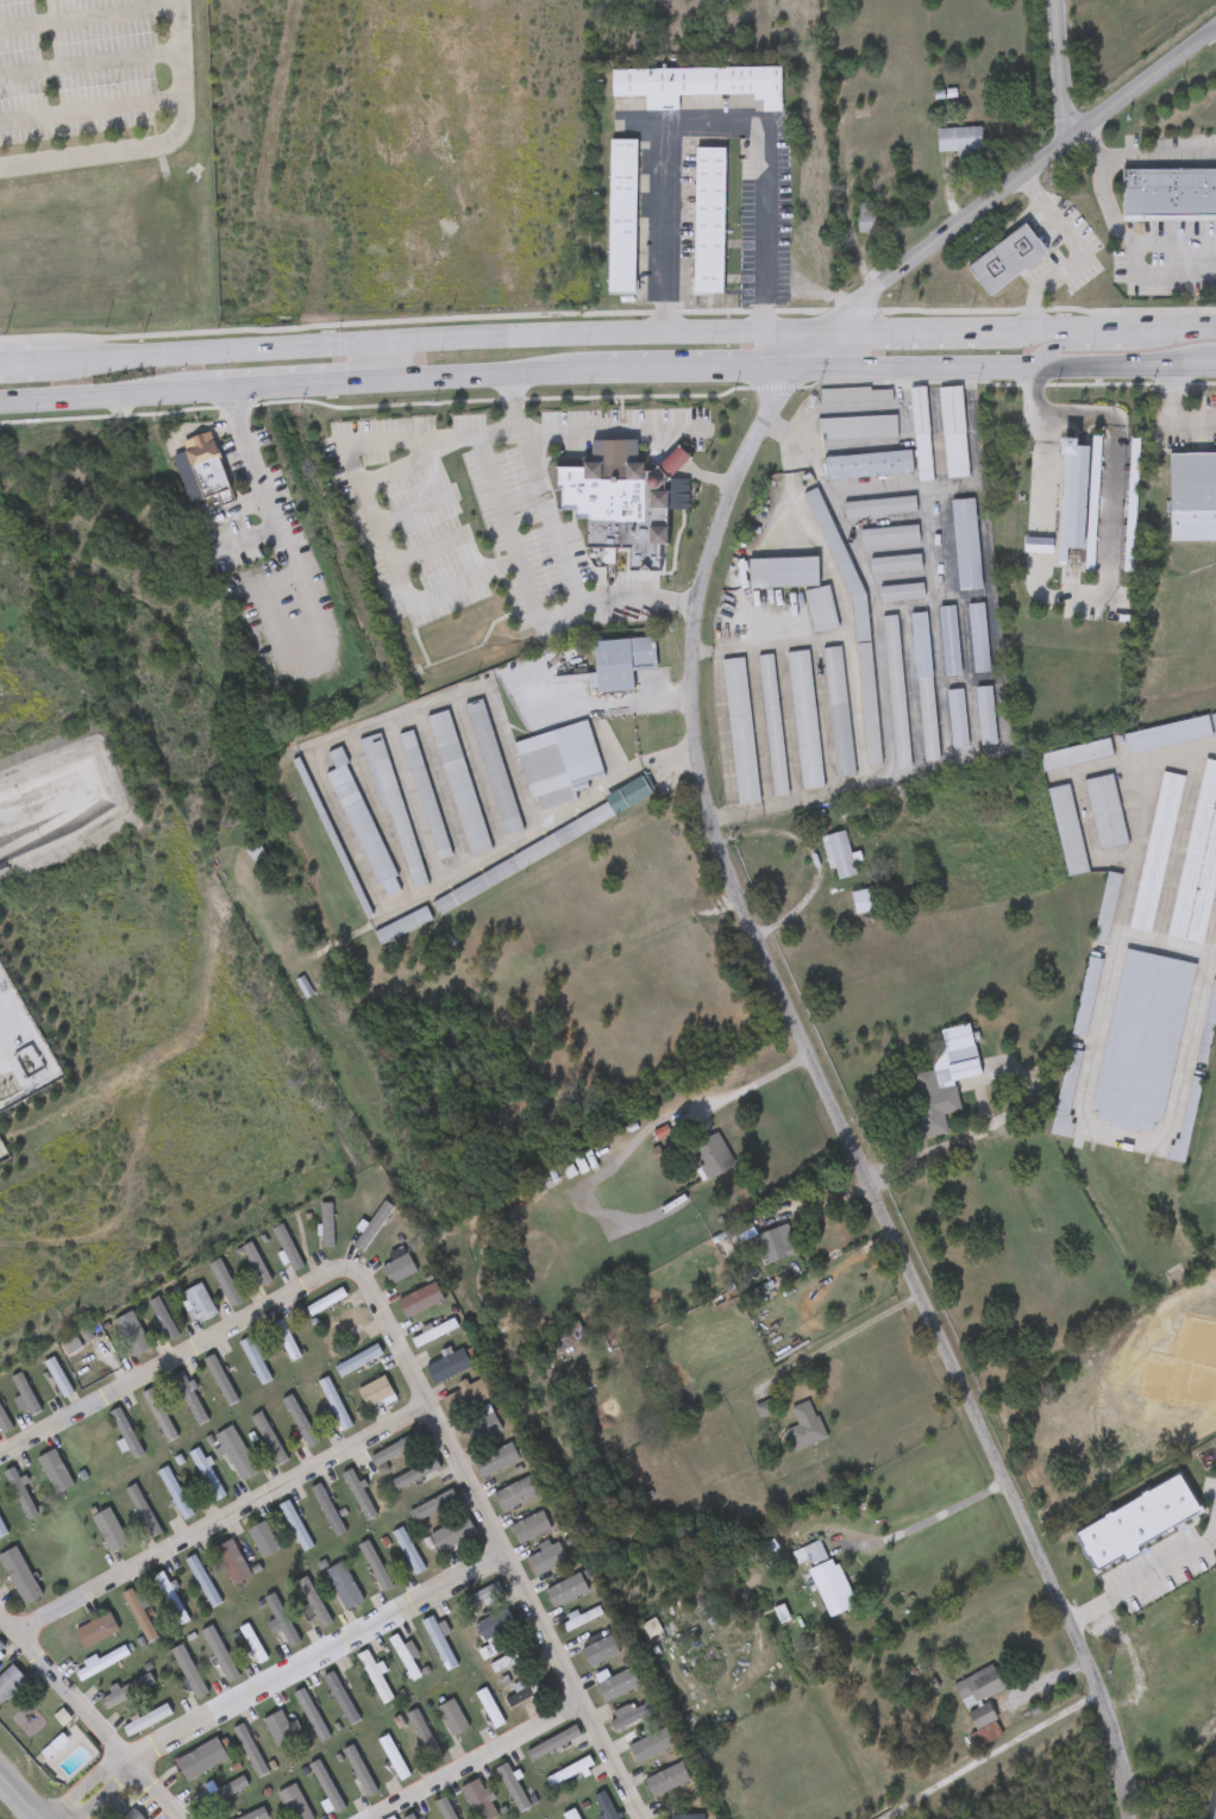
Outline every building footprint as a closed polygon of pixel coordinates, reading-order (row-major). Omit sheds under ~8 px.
[(781,112),(761,112),(761,95),(612,98),(612,70),(779,68),(781,112)] [(980,128),(982,152),(936,152),(936,130),(980,128)] [(608,295),(608,140),(637,140),(635,295),(608,295)] [(723,148),(722,295),(694,294),(695,148),(723,148)] [(1142,215),(1143,168),(1128,168),(1128,215),(1142,215)] [(1158,215),(1158,168),(1143,168),(1142,215),(1158,215)] [(1172,215),(1173,168),(1158,168),(1158,215),(1172,215)] [(1187,215),(1187,168),(1173,168),(1172,215),(1187,215)] [(1202,217),(1202,169),(1187,168),(1187,215),(1202,217)] [(1202,169),(1202,217),(1215,217),(1215,168),(1202,169)] [(875,212),(875,234),(858,234),(858,212),(875,212)] [(967,265),(1026,225),(1047,255),(988,295),(967,265)] [(911,388),(927,387),(930,481),(916,481),(911,388)] [(967,478),(945,479),(940,388),(963,387),(967,478)] [(817,390),(891,388),(891,402),(819,404),(817,390)] [(896,438),(819,440),(819,419),(896,416),(896,438)] [(228,489),(200,497),(182,439),(211,431),(228,489)] [(589,439),(635,439),(634,460),(641,462),(641,468),(662,468),(664,468),(663,570),(625,569),(626,547),(582,547),(583,519),(572,519),(572,508),(558,508),(558,487),(553,487),(554,464),(582,464),(582,460),(589,460),(589,439)] [(910,451),(911,473),(825,479),(823,457),(910,451)] [(1171,454),(1215,454),(1215,542),(1172,542),(1171,454)] [(866,766),(854,622),(807,493),(820,488),(869,619),(879,766),(866,766)] [(1084,548),(1065,548),(1065,559),(1059,559),(1059,491),(1078,491),(1078,497),(1084,497),(1084,548)] [(915,513),(844,518),(844,502),(915,497),(915,513)] [(951,501),(973,498),(982,589),(958,591),(951,501)] [(860,528),(917,527),(919,542),(860,544),(860,528)] [(1023,554),(1023,538),(1040,538),(1053,538),(1053,554),(1040,554),(1023,554)] [(920,571),(870,573),(870,558),(920,557),(920,571)] [(748,589),(747,560),(817,559),(817,588),(748,589)] [(922,601),(880,602),(879,587),(922,585),(922,601)] [(760,600),(782,598),(783,623),(808,622),(807,590),(833,590),(833,635),(761,638),(760,600)] [(990,672),(973,675),(967,606),(983,603),(990,672)] [(960,676),(945,677),(939,608),(954,607),(960,676)] [(924,763),(910,615),(924,613),(939,761),(924,763)] [(895,769),(883,617),(897,616),(909,767),(895,769)] [(593,641),(653,639),(654,669),(632,670),(633,691),(595,692),(593,641)] [(823,650),(841,648),(853,777),(835,778),(823,650)] [(823,788),(802,790),(788,654),(808,652),(823,788)] [(788,796),(772,797),(758,657),(773,656),(788,796)] [(758,803),(737,805),(722,661),(745,659),(758,803)] [(996,745),(979,746),(976,689),(991,686),(996,745)] [(961,690),(967,747),(952,749),(946,691),(961,690)] [(485,700),(520,832),(501,836),(468,704),(485,700)] [(451,710),(488,849),(466,855),(430,716),(451,710)] [(1124,735),(1130,757),(1214,736),(1209,715),(1124,735)] [(602,776),(585,782),(587,789),(573,792),(576,801),(543,810),(539,796),(529,798),(514,742),(588,722),(602,776)] [(450,855),(435,859),(399,735),(413,732),(450,855)] [(383,734),(422,886),(410,889),(389,807),(378,809),(361,740),(383,734)] [(1114,757),(1046,773),(1041,755),(1109,739),(1114,757)] [(327,774),(336,771),(327,753),(339,748),(401,891),(382,899),(327,774)] [(6,797),(0,783),(0,766),(17,759),(26,780),(84,758),(101,801),(94,803),(100,820),(0,859),(0,838),(33,824),(20,791),(6,797)] [(1208,759),(1215,761),(1215,895),(1205,945),(1170,937),(1208,759)] [(1185,778),(1153,933),(1132,928),(1164,773),(1185,778)] [(1114,774),(1129,845),(1102,851),(1085,782),(1114,774)] [(610,805),(606,797),(641,778),(652,798),(437,912),(430,899),(610,805)] [(1091,873),(1070,878),(1048,790),(1070,785),(1091,873)] [(834,882),(821,838),(844,832),(857,874),(834,882)] [(1095,942),(1109,872),(1123,876),(1108,946),(1095,942)] [(852,892),(869,890),(872,912),(854,915),(852,892)] [(374,932),(426,908),(432,922),(380,945),(374,932)] [(1127,951),(1197,965),(1162,1123),(1155,1122),(1153,1134),(1140,1130),(1139,1134),(1110,1128),(1111,1124),(1097,1121),(1099,1110),(1092,1109),(1127,951)] [(1104,960),(1091,958),(1073,1035),(1086,1037),(1104,960)] [(980,1075),(954,1081),(960,1111),(942,1115),(947,1135),(926,1140),(913,1075),(934,1071),(932,1058),(945,1055),(939,1031),(970,1024),(980,1075)] [(1083,1053),(1072,1050),(1054,1134),(1071,1137),(1073,1124),(1071,1123),(1072,1116),(1068,1116),(1083,1053)] [(1193,1077),(1204,1079),(1185,1163),(1168,1160),(1172,1146),(1174,1147),(1177,1140),(1180,1141),(1193,1077)] [(734,1169),(704,1183),(689,1147),(719,1134),(734,1169)] [(394,1209),(362,1250),(353,1244),(386,1203),(394,1209)] [(321,1204),(332,1204),(332,1247),(321,1247),(321,1204)] [(271,1230),(281,1225),(303,1268),(294,1273),(271,1230)] [(239,1249),(249,1243),(271,1281),(262,1287),(239,1249)] [(381,1269),(406,1254),(416,1272),(391,1286),(381,1269)] [(212,1263),(220,1259),(245,1300),(236,1306),(212,1263)] [(180,1294),(199,1284),(217,1313),(198,1325),(180,1294)] [(396,1300),(435,1284),(443,1303),(405,1319),(396,1300)] [(306,1309),(340,1288),(345,1296),(311,1317),(306,1309)] [(148,1303),(158,1298),(178,1336),(168,1342),(148,1303)] [(366,1323),(334,1343),(322,1326),(356,1306),(366,1323)] [(412,1341),(451,1318),(457,1326),(416,1350),(412,1341)] [(119,1330),(137,1319),(152,1347),(133,1357),(119,1330)] [(272,1325),(282,1321),(300,1357),(290,1362),(272,1325)] [(545,1330),(578,1321),(585,1343),(552,1353),(545,1330)] [(238,1343),(249,1337),(271,1380),(261,1385),(238,1343)] [(68,1356),(61,1346),(75,1338),(81,1348),(68,1356)] [(334,1367),(376,1343),(382,1354),(340,1378),(334,1367)] [(425,1367),(462,1349),(471,1367),(434,1385),(425,1367)] [(44,1362),(54,1357),(73,1393),(63,1398),(44,1362)] [(222,1405),(205,1374),(221,1365),(239,1395),(222,1405)] [(171,1379),(181,1373),(207,1420),(199,1425),(171,1379)] [(31,1416),(8,1380),(18,1374),(40,1410),(31,1416)] [(351,1428),(340,1432),(318,1381),(327,1376),(351,1428)] [(396,1400),(370,1413),(357,1390),(383,1376),(396,1400)] [(491,1395),(451,1417),(443,1399),(482,1378),(491,1395)] [(165,1442),(142,1393),(151,1388),(175,1437),(165,1442)] [(284,1400),(294,1395),(316,1445),(307,1450),(284,1400)] [(826,1439),(794,1453),(785,1431),(797,1426),(790,1409),(810,1400),(826,1439)] [(1,1435),(0,1432),(0,1407),(12,1430),(1,1435)] [(145,1457),(134,1462),(108,1413),(118,1407),(145,1457)] [(475,1445),(464,1429),(490,1411),(501,1428),(475,1445)] [(287,1461),(276,1466),(251,1418),(261,1412),(287,1461)] [(213,1437),(231,1426),(258,1472),(242,1482),(213,1437)] [(189,1454),(200,1448),(225,1497),(214,1503),(189,1454)] [(37,1460),(55,1450),(73,1487),(55,1497),(37,1460)] [(396,1481),(432,1460),(437,1469),(401,1491),(396,1481)] [(156,1473),(165,1467),(194,1514),(183,1520),(156,1473)] [(378,1516),(368,1520),(343,1473),(352,1467),(378,1516)] [(38,1504),(21,1512),(4,1478),(20,1469),(38,1504)] [(541,1494),(502,1513),(493,1495),(532,1475),(541,1494)] [(345,1532),(336,1538),(309,1489),(319,1485),(345,1532)] [(408,1514),(450,1489),(457,1501),(415,1526),(408,1514)] [(131,1495),(139,1492),(161,1535),(152,1538),(131,1495)] [(277,1507),(286,1501),(313,1547),(303,1551),(277,1507)] [(129,1544),(111,1554),(90,1518),(108,1508),(129,1544)] [(518,1545),(509,1526),(541,1512),(550,1531),(518,1545)] [(475,1535),(439,1554),(428,1536),(465,1516),(475,1535)] [(247,1531),(265,1522),(278,1551),(262,1560),(247,1531)] [(391,1535),(401,1529),(425,1570),(415,1575),(391,1535)] [(250,1577),(232,1586),(214,1549),(232,1541),(250,1577)] [(383,1594),(356,1547),(366,1541),(394,1588),(383,1594)] [(820,1622),(801,1573),(810,1569),(803,1549),(819,1542),(827,1562),(835,1560),(854,1607),(820,1622)] [(566,1562),(534,1576),(526,1558),(558,1544),(566,1562)] [(24,1606),(0,1564),(0,1555),(14,1548),(42,1597),(24,1606)] [(184,1561),(194,1555),(220,1602),(211,1608),(184,1561)] [(347,1612),(322,1575),(339,1563),(364,1600),(347,1612)] [(151,1579),(162,1573),(189,1620),(180,1626),(151,1579)] [(588,1595),(560,1608),(552,1591),(578,1576),(588,1595)] [(313,1629),(294,1593),(312,1582),(332,1619),(313,1629)] [(455,1606),(496,1583),(501,1592),(459,1616),(455,1606)] [(148,1643),(121,1594),(133,1588),(159,1637),(148,1643)] [(263,1599),(274,1593),(299,1643),(289,1648),(263,1599)] [(601,1614),(568,1632),(564,1625),(597,1607),(601,1614)] [(515,1626),(484,1643),(475,1625),(506,1608),(515,1626)] [(75,1632),(107,1613),(118,1630),(86,1650),(75,1632)] [(419,1624),(430,1618),(458,1666),(449,1671),(419,1624)] [(230,1682),(199,1633),(209,1626),(240,1675),(230,1682)] [(578,1651),(613,1633),(622,1652),(588,1670),(578,1651)] [(388,1641),(396,1636),(420,1677),(412,1682),(388,1641)] [(206,1695),(195,1701),(170,1651),(181,1645),(206,1695)] [(535,1656),(494,1675),(489,1664),(531,1645),(535,1656)] [(75,1671),(115,1651),(121,1662),(80,1681),(75,1671)] [(355,1660),(363,1652),(394,1696),(386,1704),(355,1660)] [(1,1705),(0,1704),(0,1676),(11,1666),(26,1680),(1,1705)] [(954,1685),(994,1667),(1004,1691),(986,1700),(997,1721),(976,1731),(954,1685)] [(358,1720),(349,1724),(326,1673),(336,1669),(358,1720)] [(602,1706),(590,1683),(607,1675),(610,1681),(625,1674),(632,1691),(602,1706)] [(552,1688),(509,1707),(506,1698),(547,1679),(552,1688)] [(294,1693),(305,1688),(328,1737),(318,1743),(294,1693)] [(475,1694),(484,1688),(503,1725),(494,1730),(475,1694)] [(450,1738),(435,1708),(453,1700),(468,1730),(450,1738)] [(629,1712),(648,1702),(653,1714),(614,1731),(607,1715),(627,1707),(629,1712)] [(170,1713),(129,1739),(123,1730),(164,1704),(170,1713)] [(300,1746),(282,1756),(262,1720),(280,1711),(300,1746)] [(433,1765),(403,1718),(414,1711),(444,1758),(433,1765)] [(577,1737),(535,1760),(531,1751),(572,1729),(577,1737)] [(410,1775),(401,1781),(376,1740),(386,1736),(410,1775)] [(200,1773),(189,1755),(218,1738),(228,1755),(200,1773)] [(626,1754),(654,1740),(662,1756),(634,1769),(626,1754)] [(344,1750),(352,1745),(376,1795),(368,1800),(344,1750)] [(594,1767),(550,1787),(545,1777),(589,1758),(594,1767)] [(313,1768),(324,1763),(345,1813),(334,1818),(313,1768)] [(527,1804),(519,1808),(499,1768),(508,1763),(527,1804)] [(247,1787),(203,1812),(198,1801),(243,1776),(247,1787)] [(496,1817),(491,1818),(475,1818),(460,1788),(478,1780),(496,1817)] [(295,1784),(313,1818),(289,1818),(277,1794),(295,1784)] [(603,1792),(617,1818),(602,1818),(591,1799),(603,1792)] [(445,1799),(456,1818),(442,1818),(434,1805),(445,1799)] [(132,1808),(143,1818),(121,1818),(132,1808)] [(250,1809),(256,1818),(232,1818),(250,1809)] [(577,1809),(581,1818),(568,1818),(565,1813),(577,1809)]
